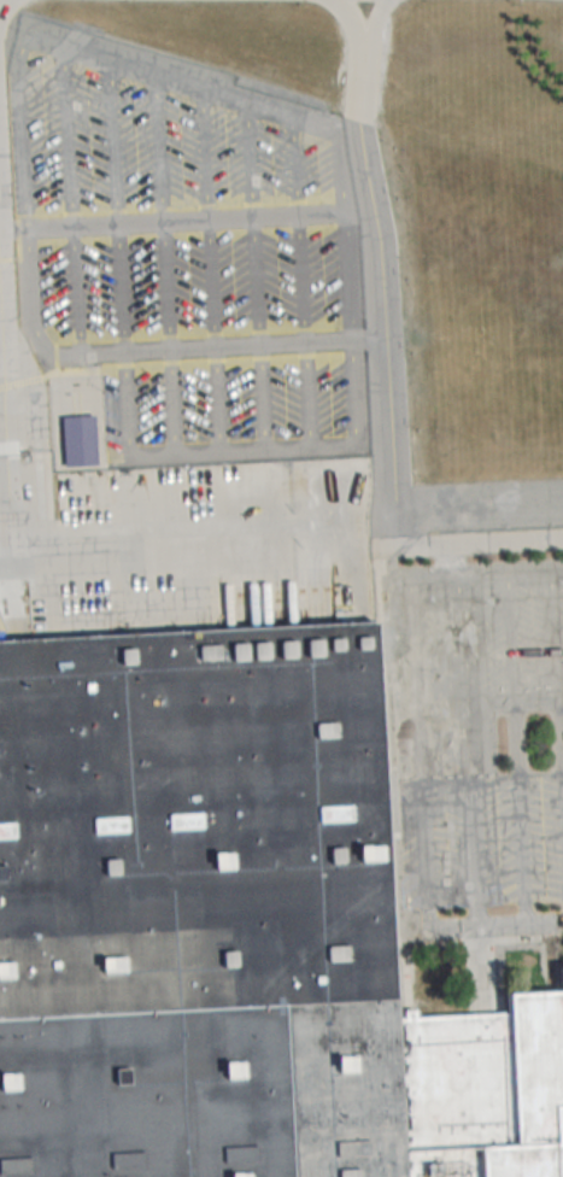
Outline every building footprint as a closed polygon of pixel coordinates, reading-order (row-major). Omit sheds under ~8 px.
[(64,418),(64,466),(95,466),(95,418),(64,418)] [(558,964),(562,963),(562,1176),(0,1176),(0,638),(373,619),(393,1015),(401,1015),(401,1008),(412,1007),(414,1015),(505,1011),(504,990),(559,988),(558,964)]
